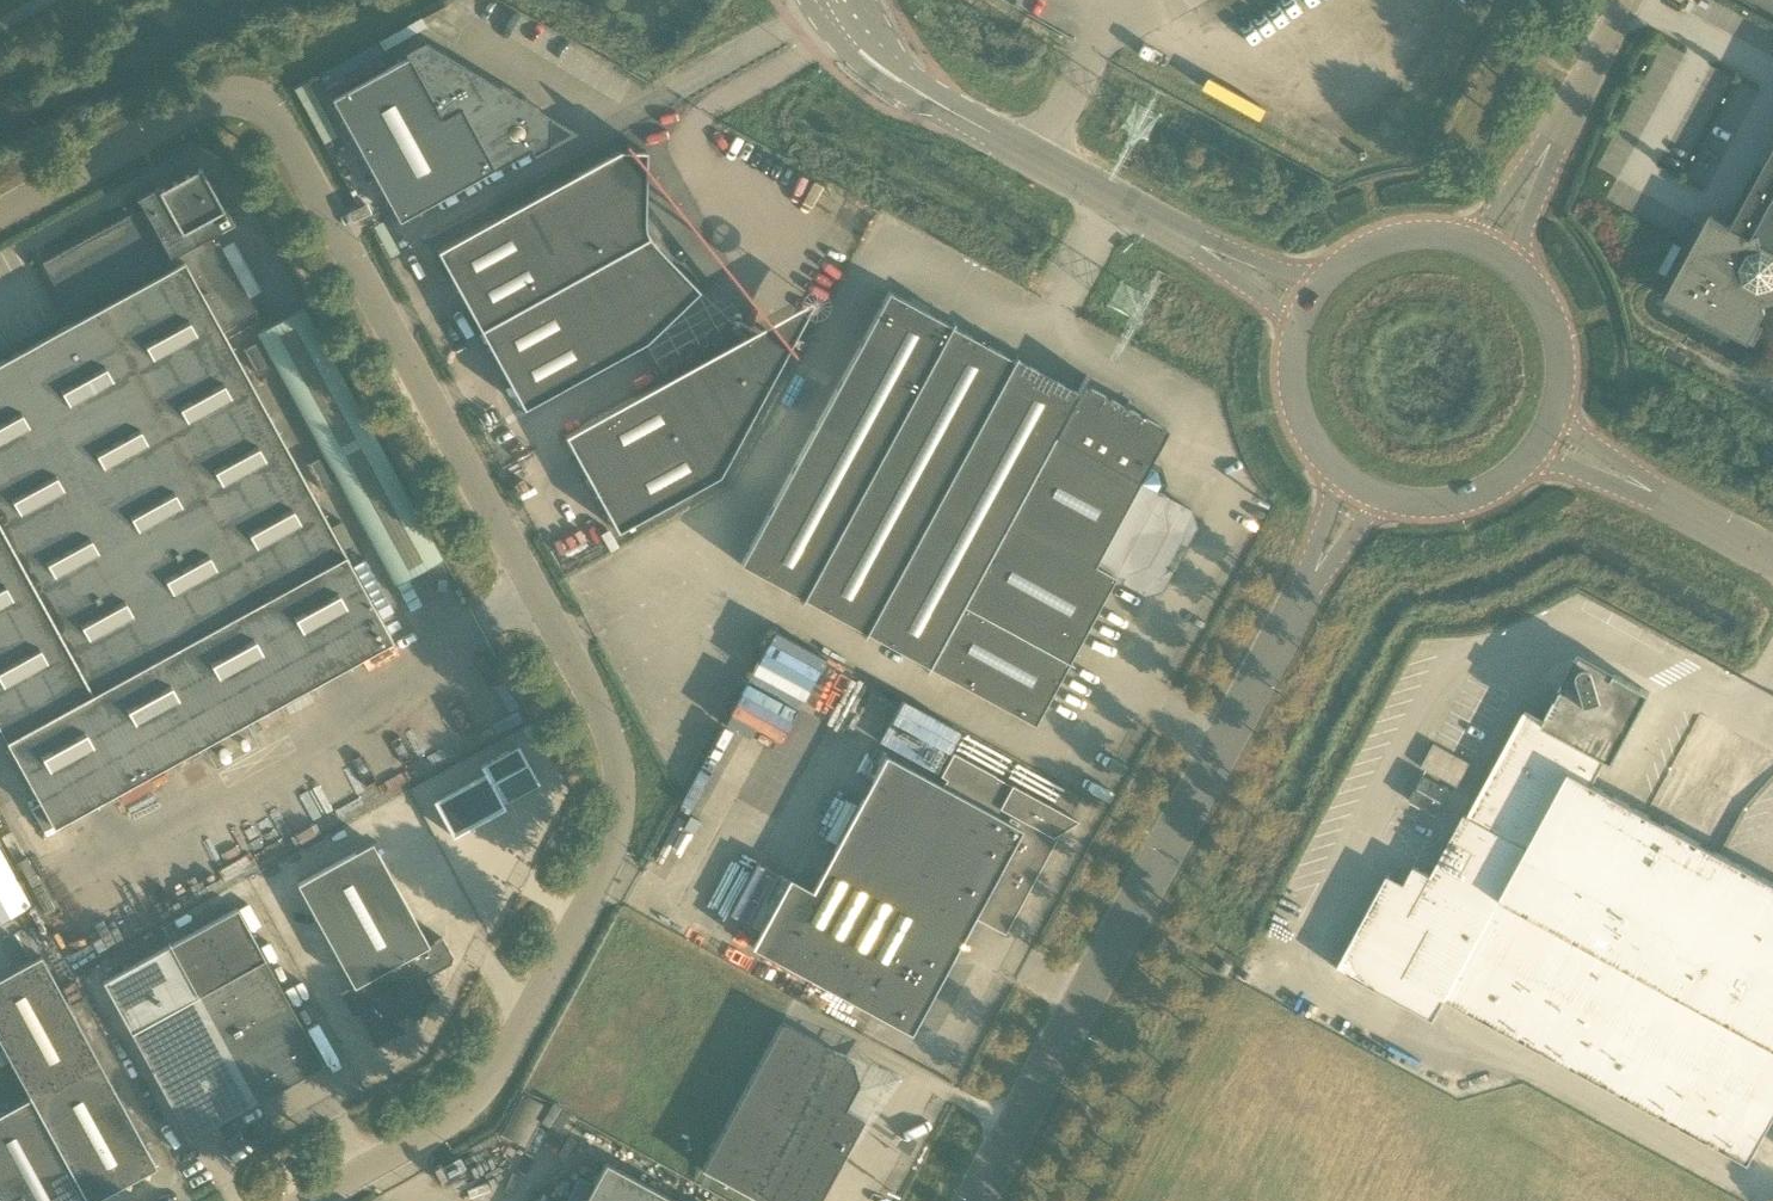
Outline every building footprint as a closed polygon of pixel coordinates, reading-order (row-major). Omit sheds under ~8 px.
[(1657,39),(1605,169),(1617,174),(1607,200),(1680,230),(1676,221),(1690,188),(1689,183),(1685,181),(1673,186),(1673,195),(1664,191),(1663,176),(1652,150),(1643,150),(1645,156),(1624,148),(1623,133),(1640,126),(1645,128),(1654,107),(1679,105),(1688,83),(1683,81),(1688,68),(1679,69),(1686,51),(1657,39)] [(1526,51),(1515,46),(1508,59),(1519,65),(1526,51)] [(546,121),(431,51),(412,61),(410,56),(332,99),(400,221),(546,141),(546,121)] [(1731,226),(1710,214),(1665,298),(1748,343),(1766,311),(1764,305),(1772,303),(1772,148),(1731,226)] [(651,239),(647,232),(646,229),(645,225),(646,151),(620,150),(438,250),(524,408),(646,342),(699,290),(654,242),(651,239)] [(0,362),(0,728),(54,826),(392,640),(223,331),(257,312),(214,234),(236,222),(227,206),(224,208),(222,205),(219,206),(214,197),(217,196),(215,192),(212,194),(207,185),(210,184),(208,180),(206,181),(203,177),(168,197),(165,192),(166,192),(164,188),(160,190),(158,186),(138,197),(143,207),(42,262),(75,321),(0,362)] [(1673,243),(1658,272),(1666,276),(1682,247),(1673,243)] [(804,598),(952,326),(955,322),(953,321),(951,325),(889,291),(740,564),(803,598),(801,602),(802,602),(804,598)] [(396,583),(442,558),(304,307),(257,332),(396,583)] [(867,632),(1015,360),(1017,356),(1016,355),(1014,359),(952,326),(804,598),(866,632),(863,636),(864,637),(867,632)] [(720,475),(784,356),(748,336),(565,435),(618,531),(720,475)] [(256,368),(266,363),(255,342),(244,348),(256,368)] [(928,666),(1077,393),(1015,360),(867,632),(928,666)] [(1088,377),(1086,376),(1077,393),(928,666),(926,670),(927,671),(929,667),(1035,724),(1114,578),(1145,595),(1162,590),(1197,526),(1192,509),(1156,490),(1160,483),(1156,469),(1149,465),(1168,429),(1133,410),(1129,399),(1118,402),(1084,384),(1088,377)] [(821,655),(768,630),(728,713),(781,739),(821,655)] [(1650,692),(1614,673),(1612,677),(1597,681),(1594,671),(1590,667),(1584,666),(1579,670),(1577,676),(1580,686),(1566,691),(1561,688),(1542,725),(1529,718),(1474,819),(1464,814),(1431,875),(1414,866),(1404,884),(1388,875),(1337,968),(1433,1021),(1445,1000),(1748,1165),(1772,1119),(1772,883),(1592,784),(1606,759),(1615,757),(1650,692)] [(540,784),(519,745),(481,766),(485,774),(434,802),(453,836),(505,808),(503,804),(540,784)] [(1060,832),(1078,820),(959,756),(942,786),(886,755),(812,890),(790,878),(752,947),(911,1033),(955,953),(944,947),(961,914),(972,920),(974,917),(1005,933),(1060,832)] [(1434,811),(1446,788),(1421,776),(1410,800),(1434,811)] [(451,963),(453,956),(443,937),(429,945),(372,842),(297,884),(354,986),(340,994),(351,1012),(358,1015),(373,1042),(380,1044),(398,1034),(400,1026),(397,1021),(433,1001),(435,994),(426,977),(451,963)] [(170,944),(256,1101),(323,1065),(237,908),(170,944)] [(256,1101),(170,944),(103,981),(189,1138),(256,1101)] [(88,1200),(95,1200),(157,1167),(42,956),(0,978),(0,1042),(31,1098),(88,1200)] [(1225,975),(1231,964),(1222,960),(1217,970),(1225,975)] [(701,1169),(759,1200),(820,1200),(864,1119),(845,1109),(859,1083),(853,1060),(781,1022),(701,1169)] [(520,1096),(503,1136),(524,1145),(541,1105),(520,1096)] [(0,1200),(88,1200),(31,1098),(0,1114),(0,1200)] [(605,1162),(584,1200),(678,1200),(605,1162)]
